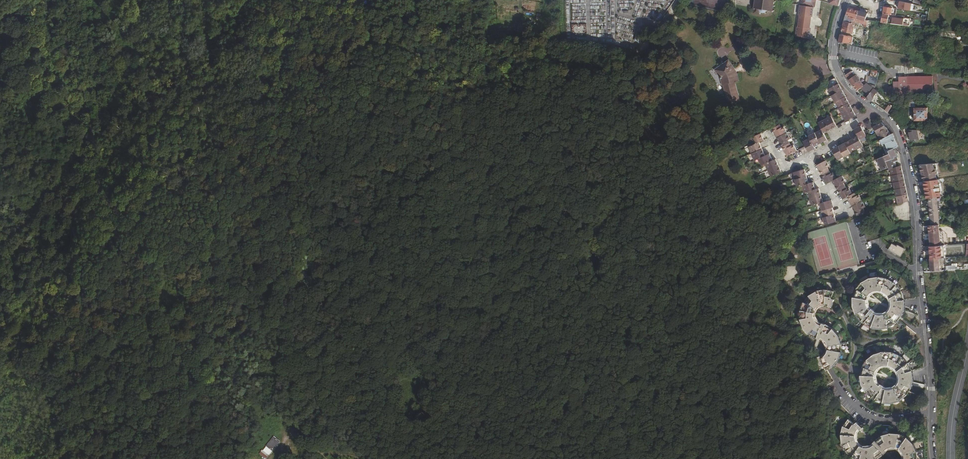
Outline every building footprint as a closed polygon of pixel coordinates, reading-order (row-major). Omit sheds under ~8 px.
[(755,8),(754,13),(761,14),(762,13),(762,12),(765,12),(765,13),(767,13),(766,12),(767,11),(768,10),(768,11),(769,11),(769,10),(772,10),(772,12),(773,12),(774,11),(774,6),(775,6),(776,5),(775,5),(775,2),(776,2),(776,1),(775,1),(775,0),(756,0),(756,2),(755,2),(754,3),(756,3),(755,7),(754,6),(754,8),(755,8)] [(905,9),(912,10),(913,4),(901,2),(900,7),(900,8),(901,8),(901,10),(905,11),(905,9)] [(809,38),(814,7),(802,6),(799,5),(795,37),(809,38)] [(858,18),(860,11),(855,10),(850,8),(847,15),(853,16),(858,18)] [(866,19),(868,13),(861,11),(860,11),(858,18),(866,19)] [(878,14),(868,13),(866,19),(868,20),(872,20),(877,21),(878,14)] [(890,20),(890,16),(891,15),(884,14),(882,22),(889,22),(892,23),(902,24),(911,25),(912,18),(905,18),(905,19),(894,17),(894,20),(890,20)] [(865,23),(866,19),(858,18),(853,16),(847,15),(846,21),(857,23),(857,21),(865,24),(865,23)] [(854,36),(842,34),(840,42),(853,43),(853,39),(854,36)] [(912,55),(901,53),(877,50),(853,45),(853,43),(840,42),(839,49),(839,52),(839,55),(840,61),(842,67),(851,66),(883,72),(883,73),(880,73),(879,78),(878,80),(878,82),(878,83),(877,84),(877,85),(877,86),(875,89),(876,90),(879,91),(879,92),(886,100),(904,108),(908,104),(908,99),(917,99),(933,99),(933,128),(967,129),(967,69),(910,65),(912,55)] [(732,103),(743,100),(738,82),(741,81),(739,74),(736,75),(734,71),(736,69),(729,60),(716,70),(722,79),(723,80),(724,86),(727,85),(732,103)] [(854,85),(861,80),(857,75),(855,76),(852,71),(847,75),(853,84),(854,85)] [(841,87),(836,77),(830,81),(833,87),(829,89),(838,105),(846,121),(857,116),(848,99),(841,87)] [(861,80),(854,85),(858,90),(862,87),(865,85),(861,80)] [(865,85),(862,87),(870,94),(875,89),(869,85),(867,84),(866,84),(865,85)] [(876,90),(875,89),(870,94),(867,98),(872,101),(879,92),(879,91),(876,90)] [(929,108),(916,108),(916,121),(929,121),(929,108)] [(824,133),(837,126),(832,116),(819,123),(823,129),(810,136),(810,138),(804,141),(810,151),(816,148),(815,146),(828,140),(824,133)] [(871,120),(867,123),(870,129),(875,127),(871,120)] [(876,127),(882,140),(884,138),(893,134),(889,128),(887,125),(884,123),(876,127)] [(783,128),(781,124),(776,127),(774,128),(788,156),(797,151),(794,144),(792,145),(790,140),(791,139),(785,127),(783,128)] [(860,137),(834,150),(839,160),(846,157),(853,154),(853,153),(865,146),(862,140),(869,137),(864,126),(857,130),(860,137)] [(919,130),(910,130),(912,142),(917,141),(921,141),(919,130)] [(766,140),(763,133),(752,137),(755,144),(751,146),(756,160),(761,158),(763,165),(768,163),(773,176),(783,172),(778,159),(774,160),(772,153),(767,155),(761,142),(766,140)] [(884,138),(886,143),(890,150),(891,150),(897,147),(900,146),(894,133),(893,134),(884,138)] [(880,159),(883,170),(890,168),(890,169),(892,169),(900,166),(896,152),(899,151),(897,147),(891,150),(890,150),(889,150),(891,154),(880,159)] [(858,212),(859,216),(862,215),(867,213),(865,208),(867,207),(860,195),(858,196),(856,193),(853,194),(850,188),(848,189),(845,184),(847,183),(844,176),(838,179),(835,173),(832,174),(829,168),(831,167),(828,161),(818,165),(829,184),(835,181),(844,199),(849,196),(858,212)] [(922,164),(924,181),(938,179),(937,173),(939,173),(938,168),(936,168),(936,163),(922,164)] [(900,204),(910,201),(902,165),(900,166),(892,169),(900,204)] [(823,210),(827,225),(838,222),(834,208),(836,207),(834,200),(825,202),(821,189),(817,190),(815,183),(810,184),(806,170),(804,170),(795,172),(799,187),(804,185),(806,193),(810,192),(814,205),(822,203),(824,210),(823,210)] [(794,172),(778,177),(780,184),(796,179),(794,172)] [(938,179),(924,181),(927,199),(928,198),(937,197),(940,196),(938,179)] [(937,197),(928,198),(930,212),(938,210),(937,202),(937,197)] [(938,210),(930,212),(932,225),(940,224),(938,210)] [(829,227),(808,232),(820,276),(841,270),(861,264),(849,221),(829,227)] [(930,225),(931,233),(939,232),(941,232),(941,224),(940,224),(932,225),(930,225)] [(939,232),(931,233),(931,243),(940,242),(939,232)] [(942,245),(941,232),(939,232),(940,242),(931,243),(932,246),(942,245)] [(907,250),(893,244),(891,249),(899,253),(899,254),(904,256),(907,250)] [(941,259),(931,259),(932,272),(942,271),(941,259)] [(867,322),(869,323),(872,325),(874,326),(877,327),(881,328),(885,328),(887,327),(892,326),(894,325),(898,323),(903,317),(904,316),(906,309),(906,300),(904,291),(903,290),(896,283),(895,282),(889,279),(880,277),(879,277),(872,278),(865,283),(860,288),(859,290),(856,297),(856,306),(859,313),(862,316),(867,322)] [(823,358),(820,360),(821,365),(824,364),(827,370),(834,366),(835,365),(840,360),(843,352),(843,343),(840,336),(835,329),(830,326),(827,325),(827,326),(823,325),(821,324),(820,323),(818,321),(817,319),(816,316),(816,312),(816,311),(817,310),(820,305),(826,303),(830,303),(834,305),(836,299),(833,298),(835,291),(827,290),(819,292),(811,295),(806,301),(803,310),(803,318),(806,326),(811,333),(819,337),(819,336),(822,337),(825,338),(829,342),(830,348),(829,353),(827,356),(826,356),(823,358)] [(870,360),(865,367),(863,375),(865,384),(869,392),(878,399),(887,402),(894,402),(902,399),(909,395),(913,387),(915,380),(914,371),(910,364),(908,362),(905,358),(903,357),(901,355),(898,354),(893,352),(884,352),(877,355),(874,357),(870,360)] [(919,452),(916,443),(911,439),(908,437),(902,434),(893,433),(886,435),(884,436),(878,441),(879,442),(876,445),(874,447),(869,448),(866,448),(862,446),(859,443),(858,440),(857,437),(857,435),(858,432),(860,429),(862,427),(862,426),(858,422),(856,424),(851,420),(846,426),(844,435),(845,443),(847,449),(848,450),(853,455),(860,458),(878,458),(880,458),(886,454),(885,452),(887,450),(890,448),(891,447),(894,447),(897,447),(901,449),(904,452),(905,454),(906,455),(906,458),(919,458),(919,452)] [(279,434),(271,444),(275,447),(283,437),(279,434)]
